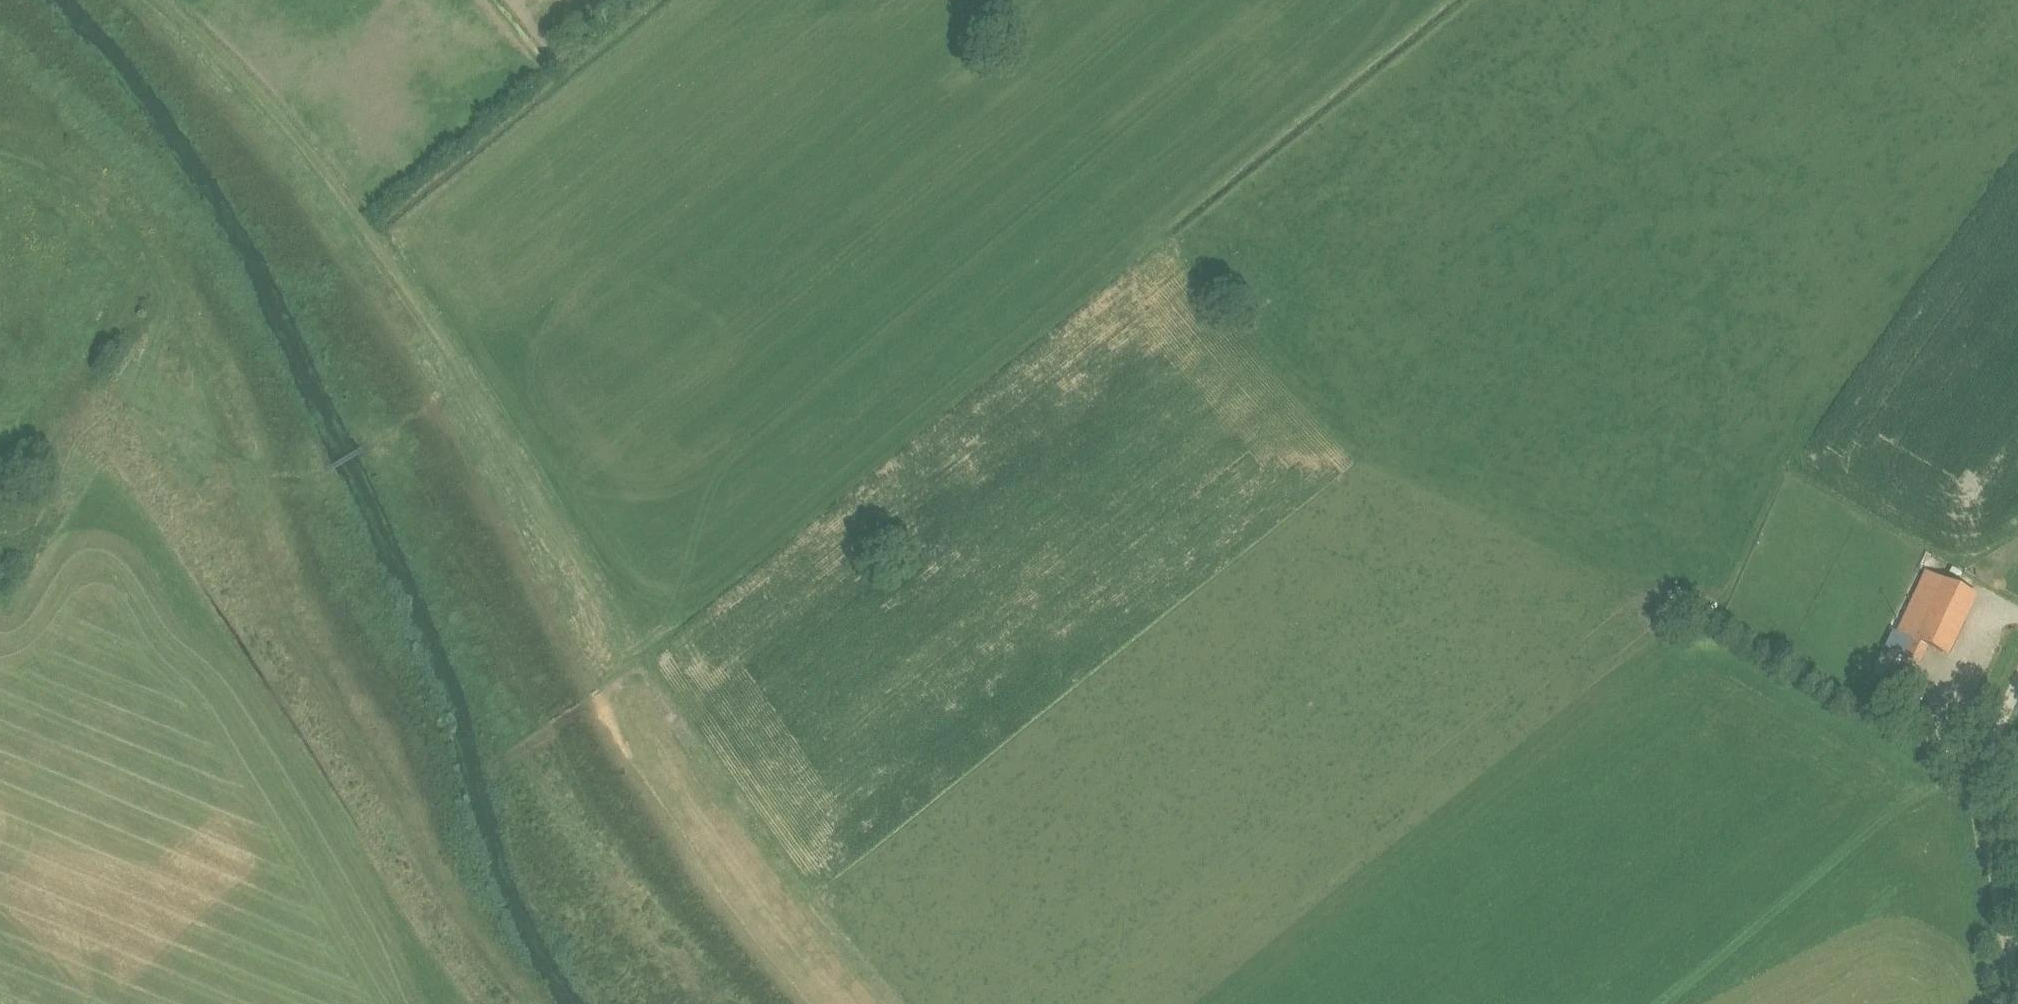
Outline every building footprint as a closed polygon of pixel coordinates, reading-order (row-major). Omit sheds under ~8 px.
[(1943,653),(1971,593),(1926,572),(1898,632),(1913,640),(1905,657),(1920,664),(1928,646),(1943,653)]
